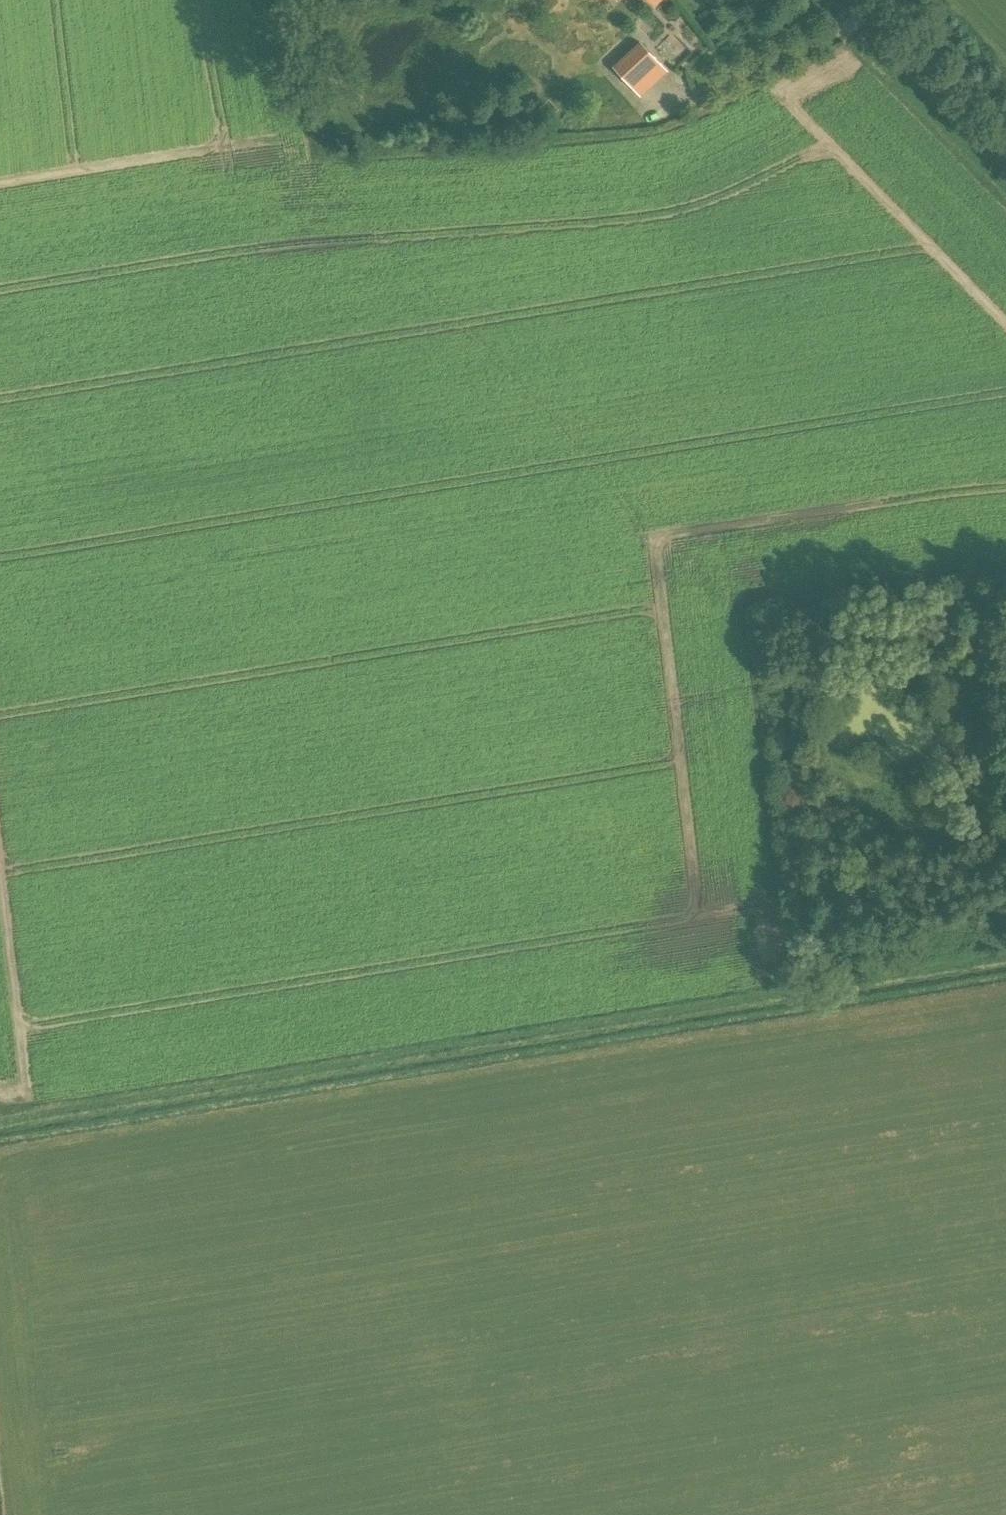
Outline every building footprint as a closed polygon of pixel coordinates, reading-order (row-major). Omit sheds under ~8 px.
[(668,70),(640,39),(612,65),(641,95),(668,70)]
